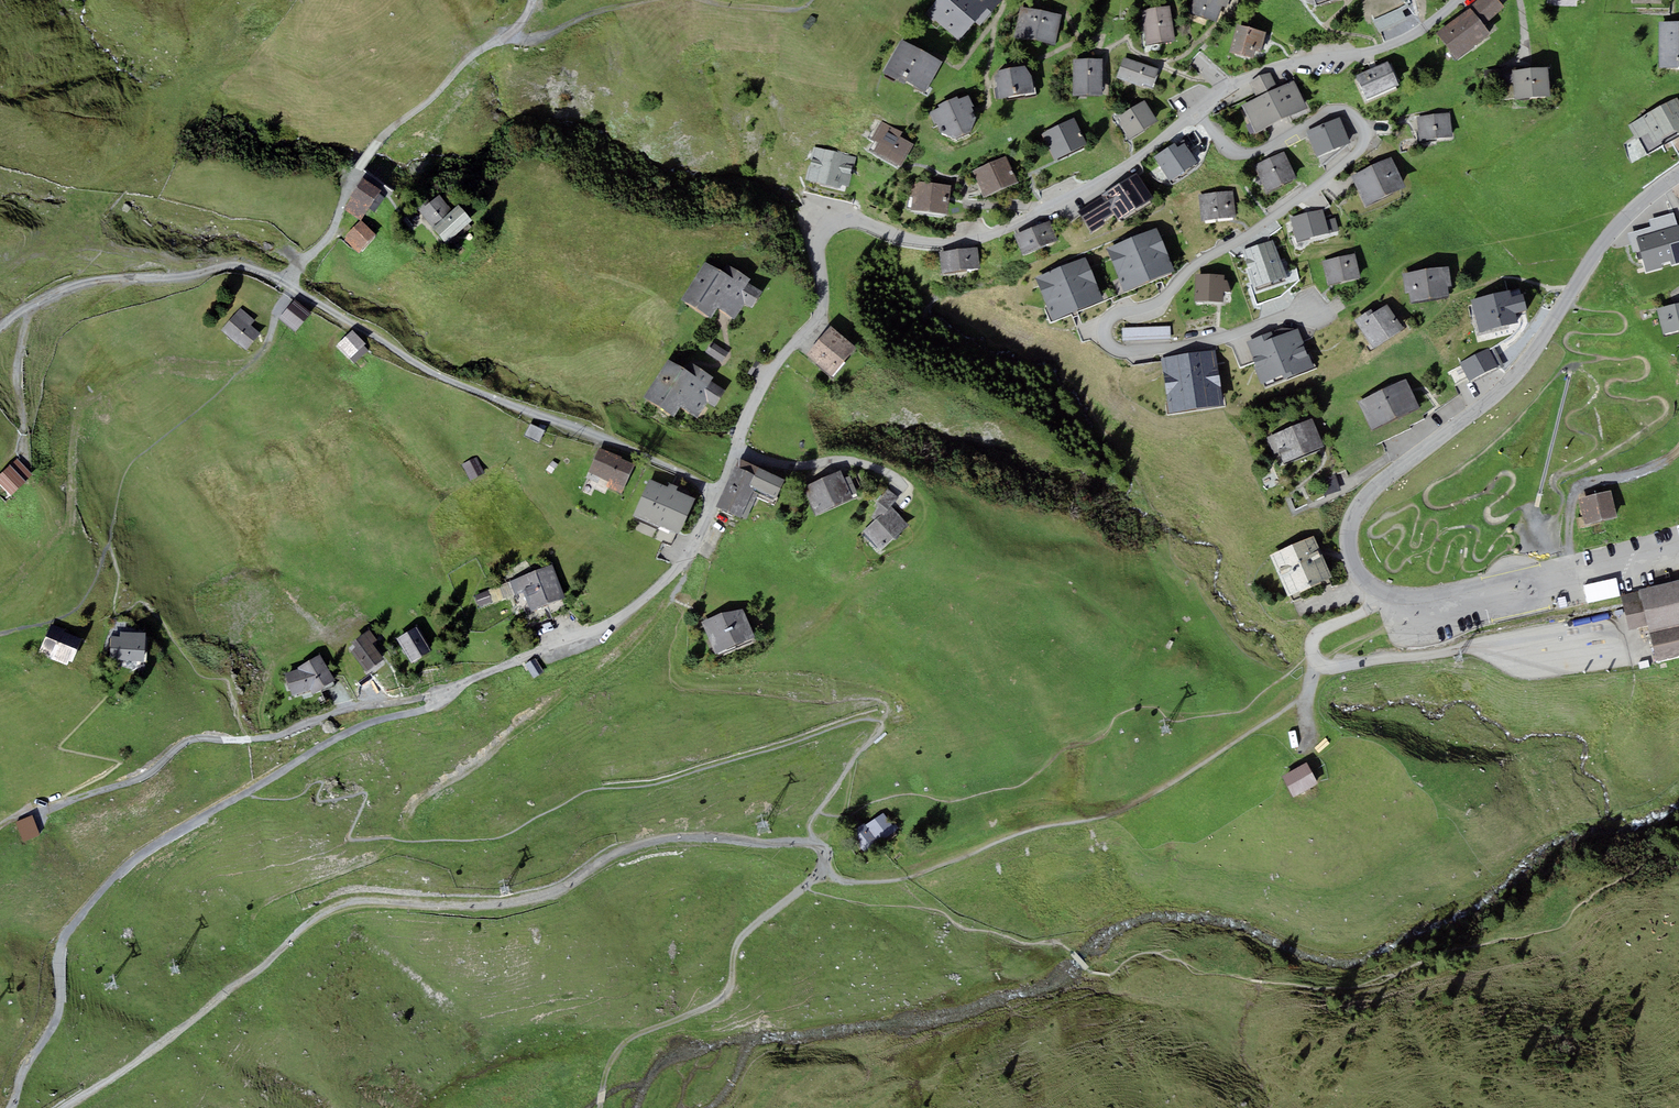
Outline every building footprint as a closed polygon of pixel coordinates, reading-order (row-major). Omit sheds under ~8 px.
[(926,14),(934,21),(935,19),(959,40),(975,21),(980,25),(1002,0),(938,0),(926,14)] [(1190,12),(1217,21),(1224,1),(1228,2),(1229,0),(1193,0),(1190,12)] [(1471,7),(1484,24),(1504,7),(1498,0),(1478,0),(1471,7)] [(1170,6),(1141,10),(1146,44),(1175,40),(1170,6)] [(1035,40),(1040,10),(1020,7),(1015,36),(1035,40)] [(1456,59),(1490,33),(1484,24),(1471,7),(1436,33),(1456,59)] [(1056,44),(1062,14),(1040,10),(1035,40),(1056,44)] [(1659,21),(1659,67),(1678,66),(1678,21),(1659,21)] [(1238,24),(1230,52),(1253,58),(1255,50),(1261,52),(1267,32),(1238,24)] [(943,62),(901,39),(883,72),(898,80),(900,76),(927,91),(943,62)] [(1124,57),(1116,77),(1134,83),(1141,63),(1124,57)] [(1102,95),(1103,58),(1073,58),(1073,94),(1102,95)] [(1367,98),(1399,84),(1388,61),(1356,75),(1367,98)] [(1141,63),(1134,83),(1141,86),(1142,83),(1152,86),(1158,69),(1149,65),(1141,63)] [(1024,65),(998,70),(1000,76),(996,76),(1000,98),(1034,91),(1032,74),(1024,65)] [(1512,70),(1512,67),(1484,70),(1485,81),(1513,78),(1512,70)] [(1548,67),(1512,70),(1513,78),(1515,99),(1551,96),(1548,67)] [(1250,82),(1257,97),(1278,87),(1271,72),(1250,82)] [(1241,104),(1255,133),(1308,108),(1294,79),(1278,87),(1257,97),(1241,104)] [(940,107),(930,112),(935,123),(937,122),(943,133),(957,138),(970,132),(977,118),(972,106),(974,105),(969,94),(959,99),(958,96),(938,104),(940,107)] [(1628,124),(1637,139),(1639,138),(1647,153),(1663,144),(1661,141),(1678,132),(1678,135),(1678,100),(1677,97),(1628,124)] [(1129,139),(1159,121),(1149,105),(1146,100),(1118,117),(1121,121),(1119,123),(1129,139)] [(1420,141),(1454,136),(1451,113),(1417,117),(1420,141)] [(1074,117),(1041,133),(1055,160),(1088,143),(1074,117)] [(1351,142),(1341,117),(1323,125),(1333,149),(1351,142)] [(872,138),(878,142),(873,151),(901,166),(914,144),(908,140),(909,138),(900,134),(901,132),(881,121),(872,138)] [(1317,156),(1333,149),(1323,125),(1307,131),(1317,156)] [(1170,180),(1198,162),(1185,142),(1178,147),(1174,142),(1154,155),(1170,180)] [(856,156),(814,145),(806,179),(841,187),(841,184),(849,186),(856,156)] [(1297,177),(1285,151),(1269,159),(1282,184),(1297,177)] [(974,170),(986,196),(1018,182),(1006,155),(974,170)] [(1351,175),(1366,206),(1406,187),(1391,156),(1351,175)] [(1267,191),(1282,184),(1269,159),(1255,166),(1267,191)] [(1119,219),(1154,197),(1138,172),(1103,194),(1104,196),(1115,213),(1119,219)] [(364,178),(344,208),(360,219),(380,189),(364,178)] [(948,213),(951,184),(915,181),(915,184),(913,195),(912,210),(948,213)] [(1198,195),(1201,220),(1236,216),(1233,191),(1198,195)] [(446,243),(472,220),(459,205),(453,211),(439,195),(430,202),(427,199),(416,209),(446,243)] [(1103,220),(1115,213),(1104,196),(1078,212),(1091,232),(1105,223),(1103,220)] [(1323,209),(1290,217),(1297,241),(1339,230),(1336,217),(1326,220),(1323,209)] [(1636,238),(1677,225),(1673,212),(1649,220),(1651,226),(1628,234),(1633,252),(1640,250),(1636,238)] [(360,220),(344,237),(359,253),(376,235),(360,220)] [(1015,234),(1023,254),(1059,239),(1051,220),(1015,234)] [(1677,225),(1636,238),(1640,250),(1646,272),(1663,267),(1662,263),(1666,262),(1669,261),(1671,265),(1678,263),(1678,225),(1677,225)] [(1125,291),(1175,270),(1157,227),(1107,248),(1125,291)] [(1286,276),(1273,240),(1240,251),(1254,288),(1256,288),(1257,291),(1285,280),(1284,277),(1286,276)] [(978,247),(939,251),(941,272),(980,268),(978,247)] [(1328,285),(1360,278),(1355,253),(1322,260),(1328,285)] [(1053,320),(1104,299),(1086,256),(1035,277),(1053,320)] [(724,273),(706,261),(682,299),(711,318),(717,308),(734,319),(745,303),(752,307),(761,292),(747,283),(749,279),(729,266),(724,273)] [(1403,273),(1405,292),(1410,292),(1411,301),(1449,296),(1448,286),(1452,286),(1449,267),(1403,273)] [(1225,275),(1196,274),(1194,300),(1224,301),(1224,291),(1230,291),(1231,279),(1225,279),(1225,275)] [(1510,289),(1471,299),(1480,332),(1518,322),(1516,313),(1527,310),(1523,293),(1512,296),(1510,289)] [(295,332),(311,313),(294,299),(278,318),(295,332)] [(1657,308),(1663,334),(1678,330),(1678,303),(1657,308)] [(1374,348),(1400,331),(1384,306),(1374,312),(1371,308),(1354,319),(1374,348)] [(254,327),(251,325),(255,320),(241,307),(221,330),(236,342),(238,345),(239,344),(246,350),(261,333),(254,327)] [(857,347),(830,325),(807,354),(832,376),(857,347)] [(1171,340),(1171,325),(1122,327),(1123,342),(1171,340)] [(1299,327),(1274,337),(1272,332),(1247,341),(1256,366),(1254,366),(1261,384),(1263,383),(1283,375),(1285,379),(1314,367),(1299,327)] [(353,329),(336,346),(354,364),(368,349),(364,345),(366,343),(353,329)] [(728,352),(712,341),(706,351),(722,362),(728,352)] [(1469,381),(1499,366),(1489,348),(1460,362),(1469,381)] [(1169,412),(1224,405),(1217,350),(1162,357),(1169,412)] [(687,371),(669,359),(645,397),(674,416),(680,407),(697,417),(707,401),(715,405),(724,390),(710,381),(712,377),(692,364),(687,371)] [(1372,430),(1420,406),(1406,378),(1358,401),(1372,430)] [(1324,446),(1312,418),(1267,437),(1274,454),(1280,451),(1285,463),(1324,446)] [(539,442),(544,430),(529,423),(524,435),(539,442)] [(636,464),(599,447),(588,471),(609,481),(606,487),(622,494),(636,464)] [(485,472),(476,457),(462,465),(470,480),(485,472)] [(0,474),(0,484),(11,496),(26,481),(25,480),(32,473),(17,458),(10,465),(9,464),(0,474)] [(785,479),(740,458),(736,466),(735,465),(716,507),(746,520),(756,498),(773,505),(776,498),(785,479)] [(552,474),(559,464),(553,460),(546,470),(552,474)] [(844,478),(841,470),(822,478),(835,506),(853,498),(852,495),(844,478)] [(844,478),(852,495),(857,492),(850,476),(844,478)] [(668,486),(650,478),(634,515),(633,517),(660,528),(661,526),(680,534),(695,498),(676,490),(668,486)] [(816,515),(835,506),(822,478),(803,487),(816,515)] [(899,497),(888,488),(875,503),(878,506),(871,517),(875,520),(876,519),(891,505),(891,506),(899,497)] [(1586,525),(1617,517),(1610,490),(1578,498),(1586,525)] [(895,538),(909,525),(891,506),(891,505),(876,519),(875,520),(863,531),(881,550),(894,537),(895,538)] [(1288,596),(1332,576),(1314,535),(1270,555),(1288,596)] [(566,597),(552,564),(510,581),(516,595),(522,592),(530,612),(566,597)] [(1616,578),(1583,586),(1588,604),(1620,596),(1616,578)] [(1650,632),(1678,625),(1678,580),(1639,590),(1640,591),(1648,625),(1650,632)] [(480,606),(493,601),(488,590),(475,595),(480,606)] [(1648,625),(1640,591),(1621,595),(1630,629),(1648,625)] [(702,622),(715,653),(755,637),(743,606),(702,622)] [(72,662),(82,638),(51,624),(39,654),(67,665),(69,660),(72,662)] [(1650,632),(1657,660),(1678,655),(1678,625),(1650,632)] [(432,650),(417,626),(396,639),(411,663),(432,650)] [(110,659),(144,661),(146,633),(120,631),(120,636),(111,636),(110,659)] [(362,682),(384,672),(372,646),(350,656),(362,682)] [(335,680),(320,654),(298,667),(298,669),(285,673),(292,696),(311,689),(314,693),(335,680)] [(534,658),(525,664),(534,678),(543,672),(534,658)] [(1305,765),(1285,778),(1296,797),(1317,785),(1305,765)] [(896,830),(883,813),(865,825),(864,823),(850,832),(863,850),(878,840),(879,842),(896,830)]
